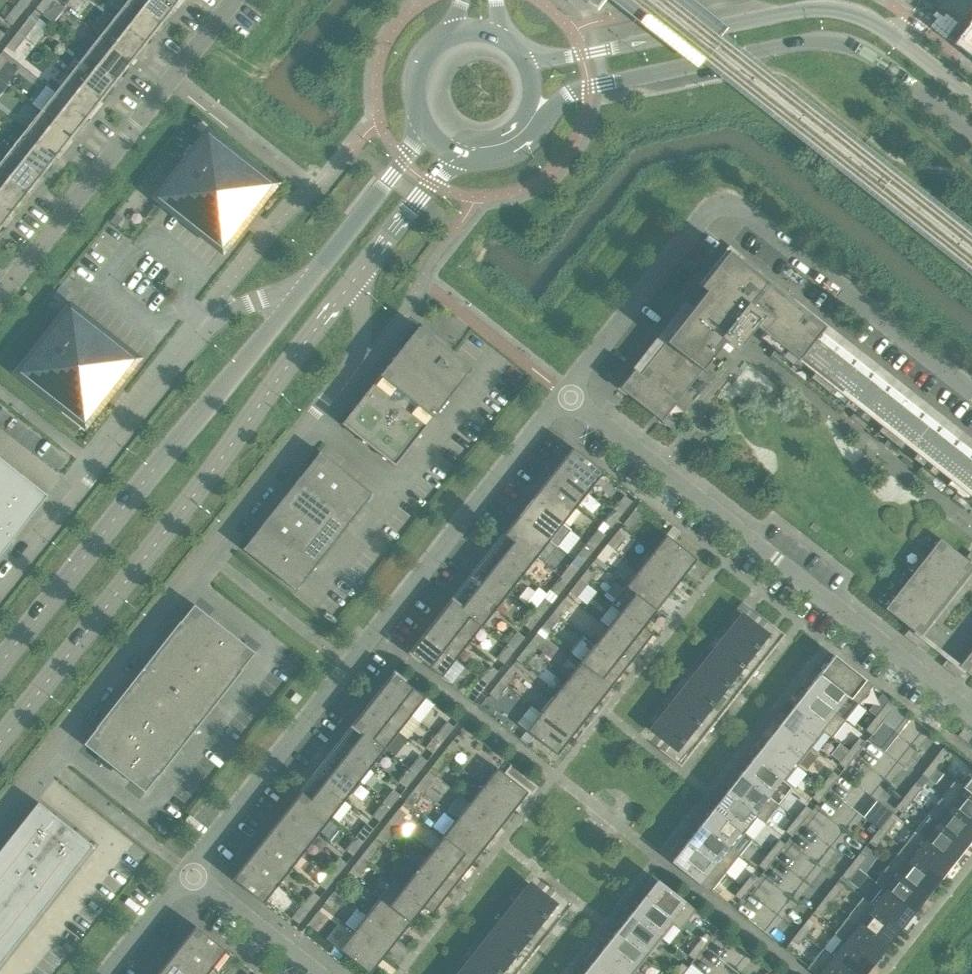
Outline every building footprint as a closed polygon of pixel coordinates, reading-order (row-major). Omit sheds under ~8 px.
[(31,0),(19,0),(14,6),(21,12),(31,0)] [(54,0),(42,0),(36,8),(43,14),(54,0)] [(161,23),(132,0),(128,0),(115,16),(111,13),(111,14),(146,42),(161,23)] [(161,23),(176,4),(171,0),(132,0),(161,23)] [(12,24),(21,12),(14,6),(4,19),(12,24)] [(146,42),(111,14),(96,33),(131,60),(134,57),(137,60),(144,51),(141,48),(146,42)] [(25,37),(36,23),(28,17),(17,32),(25,37)] [(13,52),(25,37),(17,32),(6,46),(13,52)] [(131,60),(96,33),(95,33),(99,36),(85,54),(116,79),(131,60)] [(964,44),(971,50),(971,33),(964,44)] [(116,79),(85,54),(70,73),(102,98),(116,79)] [(102,98),(70,73),(55,92),(87,117),(102,98)] [(87,117),(55,92),(40,111),(72,136),(87,117)] [(72,136),(40,111),(25,130),(57,155),(72,136)] [(42,173),(57,155),(25,130),(11,148),(7,145),(7,146),(42,173)] [(208,133),(157,197),(221,247),(221,248),(272,183),(208,133)] [(7,146),(0,154),(0,171),(27,192),(30,189),(33,192),(40,183),(37,180),(42,173),(7,146)] [(0,171),(0,201),(12,211),(27,192),(0,171)] [(0,201),(0,227),(12,211),(0,201)] [(805,311),(733,255),(693,305),(688,301),(619,388),(671,428),(677,421),(668,414),(675,404),(684,411),(690,404),(680,397),(697,376),(706,383),(712,376),(703,368),(724,341),(736,349),(754,326),(778,345),(771,354),(841,409),(848,400),(858,407),(850,417),(863,427),(871,418),(892,434),(884,444),(898,454),(905,445),(926,461),(918,471),(932,481),(939,472),(960,488),(952,497),(966,508),(971,500),(971,443),(820,323),(805,311)] [(70,307),(19,372),(84,422),(134,358),(70,307)] [(380,373),(341,423),(395,465),(433,415),(471,368),(418,326),(380,373)] [(603,471),(572,447),(558,465),(589,489),(603,471)] [(319,451),(242,548),(296,590),(373,493),(319,451)] [(0,458),(0,554),(47,495),(0,458)] [(589,489),(558,465),(545,482),(576,506),(589,489)] [(576,506),(545,482),(531,499),(562,523),(576,506)] [(621,514),(631,501),(624,495),(614,508),(621,514)] [(562,523),(531,499),(518,516),(549,540),(562,523)] [(611,527),(621,514),(614,508),(603,521),(611,527)] [(630,529),(641,515),(634,510),(623,523),(630,529)] [(549,540),(518,516),(504,533),(535,557),(549,540)] [(594,548),(605,535),(597,529),(587,542),(594,548)] [(614,550),(624,536),(617,531),(607,544),(614,550)] [(535,557),(504,533),(491,550),(522,574),(535,557)] [(682,577),(697,559),(666,534),(652,552),(682,577)] [(970,551),(964,558),(940,538),(926,556),(961,583),(971,570),(971,553),(970,551)] [(584,561),(594,548),(587,542),(577,555),(584,561)] [(604,563),(614,550),(607,544),(596,557),(604,563)] [(522,574),(491,550),(478,567),(509,591),(522,574)] [(669,594),(682,577),(652,552),(638,569),(669,594)] [(961,583),(926,556),(912,573),(948,601),(961,583)] [(567,582),(577,569),(570,563),(560,576),(567,582)] [(587,584),(597,570),(590,565),(580,578),(587,584)] [(509,591),(478,567),(464,584),(495,608),(509,591)] [(656,611),(669,594),(638,569),(625,586),(656,611)] [(948,601),(912,573),(898,590),(934,618),(948,601)] [(557,595),(567,582),(560,576),(549,590),(557,595)] [(577,597),(587,584),(580,578),(569,591),(577,597)] [(495,608),(464,584),(451,601),(482,625),(495,608)] [(643,626),(656,611),(625,586),(611,604),(620,611),(620,610),(642,628),(643,626)] [(934,618),(898,590),(885,608),(910,627),(905,634),(925,650),(930,643),(920,635),(934,618)] [(540,616),(551,603),(543,597),(533,610),(540,616)] [(560,617),(571,604),(563,599),(553,612),(560,617)] [(482,625),(451,601),(437,618),(469,642),(482,625)] [(193,604),(83,743),(144,792),(255,652),(193,604)] [(530,629),(540,616),(533,610),(523,624),(530,629)] [(652,633),(643,626),(642,628),(620,610),(620,611),(607,627),(638,652),(652,633)] [(681,766),(784,634),(754,610),(747,619),(742,615),(652,730),(656,733),(650,742),(681,766)] [(550,631),(560,617),(553,612),(543,625),(550,631)] [(469,642),(437,618),(424,635),(455,659),(469,642)] [(638,652),(607,627),(594,644),(625,669),(638,652)] [(514,650),(524,637),(517,631),(506,644),(514,650)] [(533,652),(544,638),(537,633),(526,646),(533,652)] [(455,659),(424,635),(410,652),(433,671),(441,677),(455,659)] [(503,663),(514,650),(506,644),(496,657),(503,663)] [(625,669),(594,644),(580,661),(611,686),(625,669)] [(523,665),(533,652),(526,646),(516,659),(523,665)] [(959,666),(949,658),(944,665),(964,681),(969,674),(971,677),(971,649),(959,666)] [(872,685),(833,655),(819,672),(832,682),(858,703),(872,685)] [(611,686),(580,661),(567,678),(598,703),(611,686)] [(487,684),(497,671),(490,665),(480,678),(487,684)] [(506,686),(517,673),(510,667),(499,680),(506,686)] [(858,703),(832,682),(819,672),(806,689),(845,720),(858,703)] [(425,697),(418,691),(417,691),(394,673),(380,691),(411,715),(425,697)] [(477,697),(487,684),(480,678),(469,691),(477,697)] [(598,703),(567,678),(554,695),(585,720),(598,703)] [(496,699),(506,686),(499,680),(489,693),(496,699)] [(831,737),(845,720),(806,689),(793,706),(824,731),(831,737)] [(411,715),(380,691),(366,708),(397,732),(411,715)] [(585,720),(554,695),(540,712),(571,737),(585,720)] [(882,721),(892,709),(885,704),(875,716),(882,721)] [(892,709),(882,721),(896,733),(910,716),(895,705),(892,709)] [(811,748),(824,731),(793,706),(779,723),(811,748)] [(397,732),(366,708),(353,725),(384,749),(397,732)] [(571,737),(540,712),(526,730),(557,754),(571,737)] [(871,734),(882,721),(875,716),(865,729),(871,734)] [(443,740),(453,727),(446,721),(436,734),(443,740)] [(896,733),(882,721),(871,734),(868,738),(883,749),(896,733)] [(797,765),(811,748),(779,723),(766,740),(797,765)] [(384,749),(353,725),(340,742),(371,766),(384,749)] [(971,734),(971,732),(965,726),(958,735),(967,741),(971,734)] [(433,753),(443,740),(436,734),(425,747),(433,753)] [(865,743),(859,738),(849,751),(855,755),(865,743)] [(449,759),(459,745),(452,740),(442,753),(449,759)] [(784,782),(785,781),(797,765),(766,740),(752,757),(784,782)] [(371,766),(340,742),(326,759),(357,783),(371,766)] [(938,766),(948,753),(942,748),(932,761),(938,766)] [(845,768),(855,755),(849,751),(839,763),(845,768)] [(439,772),(449,759),(442,753),(432,766),(439,772)] [(416,774),(426,760),(419,755),(409,768),(416,774)] [(792,787),(785,781),(784,782),(752,757),(740,773),(739,774),(778,805),(792,787)] [(357,783),(326,759),(313,775),(344,800),(357,783)] [(928,779),(938,766),(932,761),(922,774),(928,779)] [(528,792),(497,767),(483,785),(513,810),(528,792)] [(406,787),(416,774),(409,768),(399,781),(406,787)] [(778,805),(739,774),(740,773),(734,769),(727,780),(732,784),(726,791),(757,816),(758,815),(766,821),(778,805)] [(838,776),(832,772),(822,784),(828,789),(838,776)] [(422,793),(433,779),(425,774),(415,787),(422,793)] [(963,785),(971,793),(971,774),(963,785)] [(344,800),(313,775),(299,792),(330,817),(344,800)] [(911,800),(922,788),(915,782),(905,795),(911,800)] [(818,802),(828,789),(822,784),(812,797),(818,802)] [(513,810),(483,785),(469,802),(500,827),(513,810)] [(950,801),(949,802),(971,820),(971,793),(963,785),(950,801)] [(412,806),(422,793),(415,787),(405,800),(412,806)] [(400,794),(392,789),(382,802),(389,808),(400,794)] [(744,833),(757,816),(726,791),(713,808),(744,833)] [(330,817),(299,792),(286,809),(317,834),(330,817)] [(901,812),(911,800),(905,795),(895,808),(901,812)] [(949,802),(950,801),(942,795),(928,813),(967,844),(971,838),(971,820),(949,802)] [(864,817),(878,828),(888,816),(892,811),(877,800),(864,817)] [(56,816),(38,801),(6,842),(25,856),(56,816)] [(379,821),(389,808),(382,802),(372,815),(379,821)] [(500,827),(469,802),(456,819),(487,844),(500,827)] [(812,810),(806,805),(795,818),(801,823),(812,810)] [(406,814),(398,808),(388,821),(395,827),(406,814)] [(744,833),(713,808),(699,825),(731,850),(731,849),(744,833)] [(317,834),(286,809),(273,826),(304,851),(317,834)] [(967,844),(928,813),(915,830),(954,861),(967,844)] [(75,831),(56,816),(25,856),(43,871),(75,831)] [(895,821),(888,816),(878,828),(885,834),(895,821)] [(791,836),(801,823),(795,818),(785,831),(791,836)] [(487,844),(456,819),(442,836),(473,861),(487,844)] [(385,840),(395,827),(388,821),(378,834),(385,840)] [(363,841),(373,828),(366,823),(355,836),(363,841)] [(699,825),(686,841),(686,842),(725,873),(739,855),(731,849),(731,850),(699,825)] [(304,851),(273,826),(259,843),(290,868),(304,851)] [(875,846),(885,834),(878,828),(868,842),(875,846)] [(954,861),(915,830),(902,847),(941,878),(954,861)] [(75,831),(43,871),(62,885),(93,845),(75,831)] [(352,855),(363,841),(355,836),(345,849),(352,855)] [(473,861),(442,836),(429,853),(460,877),(473,861)] [(725,873),(686,842),(686,841),(681,837),(674,848),(678,852),(672,860),(711,890),(725,873)] [(785,844),(779,839),(769,852),(775,857),(785,844)] [(6,842),(0,849),(0,867),(47,905),(62,885),(43,871),(25,856),(6,842)] [(368,861),(379,848),(372,842),(361,855),(368,861)] [(290,868),(259,843),(246,860),(277,885),(290,868)] [(941,878),(902,847),(888,864),(927,895),(941,878)] [(858,868),(868,855),(862,850),(852,863),(858,868)] [(765,870),(775,857),(769,852),(758,865),(765,870)] [(460,877),(429,853),(416,870),(447,894),(460,877)] [(358,874),(368,861),(361,855),(351,868),(358,874)] [(335,876),(346,863),(339,857),(328,870),(335,876)] [(277,885),(246,860),(232,878),(263,902),(277,885)] [(848,880),(858,868),(852,863),(842,875),(848,880)] [(927,895),(888,864),(874,882),(882,888),(882,887),(914,912),(927,895)] [(0,867),(0,898),(32,923),(47,905),(0,867)] [(325,889),(335,876),(328,870),(318,883),(325,889)] [(447,894),(416,870),(403,886),(394,879),(393,880),(424,904),(423,905),(432,913),(447,894)] [(748,891),(758,878),(752,873),(742,886),(748,891)] [(695,911),(650,875),(643,887),(648,890),(642,897),(674,922),(673,923),(680,929),(695,911)] [(342,895),(352,881),(345,876),(335,889),(342,895)] [(572,904),(542,879),(535,887),(530,884),(459,973),(516,973),(572,904)] [(423,905),(424,904),(393,880),(380,897),(411,921),(423,905)] [(831,901),(841,889),(835,884),(825,897),(831,901)] [(741,900),(748,891),(742,886),(735,895),(741,900)] [(914,912),(882,887),(882,888),(870,903),(869,904),(901,929),(914,912)] [(331,908),(342,895),(335,889),(324,902),(331,908)] [(309,910),(319,897),(312,891),(301,904),(309,910)] [(397,938),(411,921),(380,897),(367,914),(397,938)] [(660,939),(673,923),(674,922),(642,897),(629,914),(660,939)] [(821,914),(831,901),(825,897),(815,909),(821,914)] [(901,929),(869,904),(870,903),(862,897),(848,915),(887,946),(901,929)] [(0,898),(0,929),(17,942),(32,923),(0,898)] [(298,923),(309,910),(301,904),(291,917),(298,923)] [(315,929),(325,915),(318,910),(308,923),(315,929)] [(660,939),(629,914),(623,910),(617,921),(621,924),(615,931),(647,956),(660,939)] [(384,955),(397,938),(367,914),(353,931),(384,955)] [(887,946),(848,915),(835,931),(842,937),(842,938),(874,963),(887,946)] [(804,935),(814,922),(808,918),(798,930),(804,935)] [(226,950),(197,927),(195,925),(181,943),(212,968),(226,950)] [(0,929),(0,959),(2,961),(17,942),(0,929)] [(797,944),(804,935),(798,930),(791,939),(797,944)] [(370,973),(384,955),(353,931),(339,949),(370,973)] [(647,956),(615,931),(602,947),(602,948),(633,973),(634,972),(647,956)] [(701,950),(711,938),(705,933),(695,945),(701,950)] [(830,954),(829,955),(853,973),(865,973),(874,963),(842,938),(830,954)] [(181,943),(167,960),(185,973),(207,973),(212,968),(181,943)] [(602,948),(602,947),(597,943),(590,954),(594,958),(588,965),(600,973),(636,973),(634,972),(633,973),(602,948)] [(694,959),(701,950),(695,945),(688,955),(694,959)] [(829,955),(830,954),(822,948),(807,967),(817,973),(853,973),(829,955)] [(167,960),(156,973),(185,973),(167,960)] [(688,968),(681,963),(673,973),(682,973),(688,968)] [(682,973),(704,973),(691,964),(688,968),(682,973)] [(588,965),(581,973),(600,973),(588,965)]
